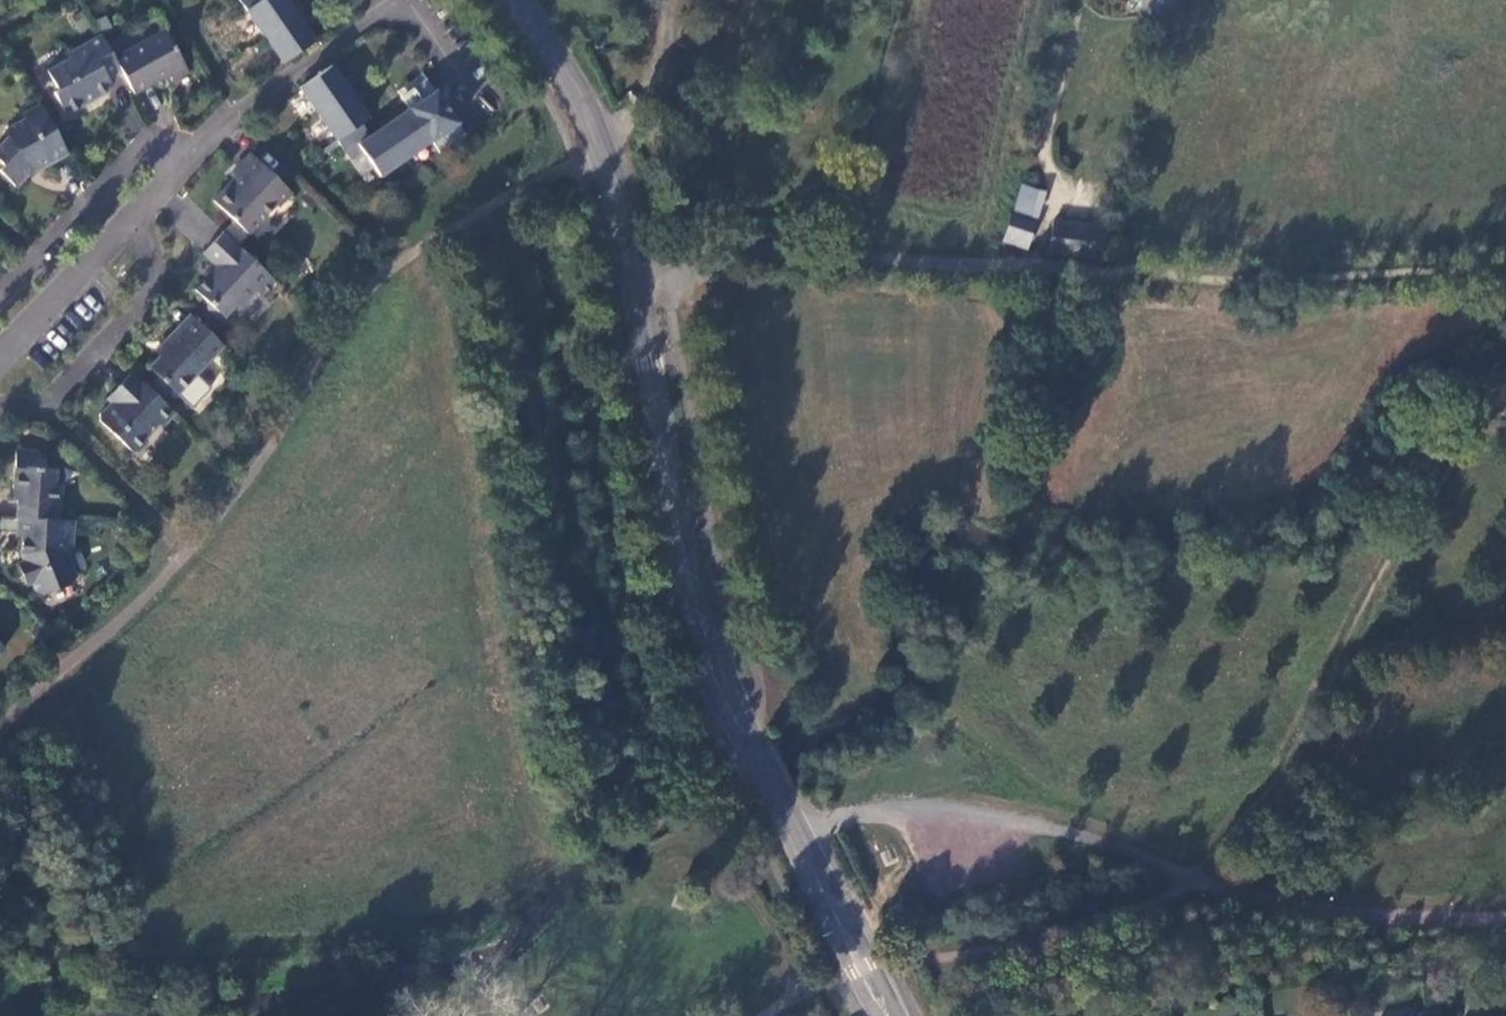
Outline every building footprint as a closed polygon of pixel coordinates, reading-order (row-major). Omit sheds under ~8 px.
[(284,63),(316,41),(288,0),(241,0),(284,63)] [(164,31),(113,59),(120,72),(133,94),(167,75),(171,81),(187,73),(164,31)] [(109,83),(106,79),(120,72),(113,59),(100,36),(65,56),(68,60),(46,72),(57,91),(52,93),(64,115),(85,104),(84,99),(93,98),(107,91),(109,83)] [(333,65),(301,87),(319,113),(332,104),(381,177),(433,142),(441,153),(467,135),(428,79),(402,96),(410,109),(371,136),(362,123),(370,118),(333,65)] [(21,116),(24,121),(6,131),(4,138),(0,142),(0,165),(0,166),(0,175),(12,187),(28,171),(33,169),(38,170),(66,154),(39,106),(21,116)] [(241,171),(213,201),(247,234),(275,204),(277,207),(291,193),(250,154),(237,167),(241,171)] [(1043,194),(1020,187),(1010,216),(1033,224),(1043,194)] [(1101,205),(1074,202),(1072,222),(1099,224),(1101,205)] [(1102,228),(1052,223),(1049,252),(1099,258),(1102,228)] [(223,232),(202,254),(217,268),(195,291),(207,303),(207,310),(220,322),(236,306),(243,306),(255,293),(260,298),(275,282),(223,232)] [(193,318),(190,315),(177,327),(181,330),(193,318)] [(223,346),(193,318),(181,330),(177,327),(160,345),(165,350),(148,368),(176,395),(223,346)] [(99,421),(131,452),(138,452),(147,443),(147,436),(156,426),(163,426),(174,414),(130,372),(115,389),(120,393),(110,403),(99,414),(99,421)] [(120,393),(115,389),(106,399),(110,403),(120,393)] [(14,450),(12,489),(17,489),(16,501),(15,518),(17,518),(57,520),(60,486),(54,486),(55,470),(43,469),(44,460),(34,451),(14,450)] [(71,549),(73,521),(57,520),(17,518),(16,537),(21,538),(22,555),(25,563),(18,565),(27,587),(29,586),(33,595),(39,597),(57,590),(59,584),(75,577),(65,552),(71,549)]
